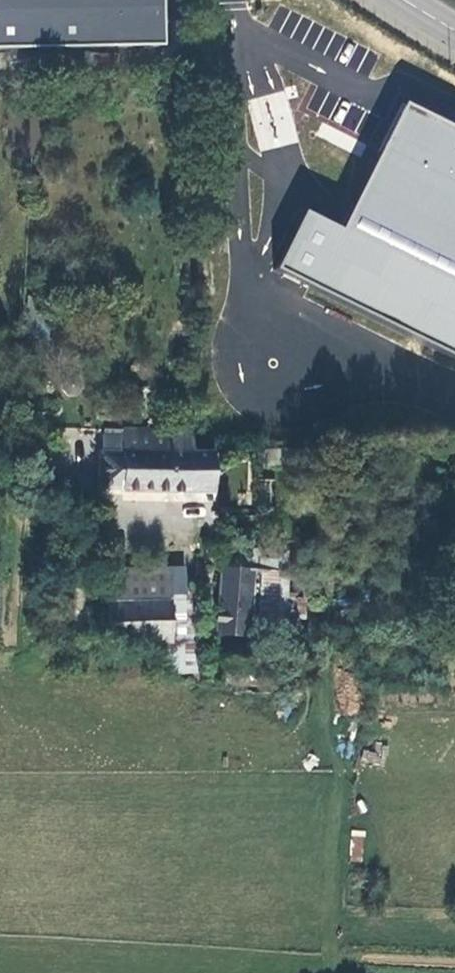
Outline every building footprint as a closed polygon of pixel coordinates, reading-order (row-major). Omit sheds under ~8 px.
[(161,45),(160,0),(0,0),(0,48),(161,45)] [(259,150),(294,142),(282,91),(246,99),(259,150)] [(403,106),(342,231),(305,213),(277,271),(454,358),(454,132),(403,106)] [(158,453),(157,431),(123,431),(123,452),(100,452),(100,490),(125,493),(170,493),(170,453),(158,453)] [(214,470),(213,455),(213,453),(192,452),(192,431),(157,431),(158,453),(170,453),(170,493),(213,493),(213,487),(221,488),(221,474),(213,474),(213,470),(214,470)] [(327,465),(326,450),(265,454),(266,470),(327,465)] [(222,571),(252,573),(253,556),(253,552),(223,549),(222,571)] [(230,637),(247,638),(252,573),(222,571),(219,570),(216,636),(222,637),(222,642),(229,642),(230,637)] [(107,571),(106,645),(169,645),(169,653),(169,663),(194,662),(194,603),(168,603),(168,572),(107,571)] [(260,572),(257,619),(283,621),(286,574),(260,572)] [(169,645),(106,645),(106,652),(169,653),(169,645)] [(194,662),(169,663),(168,683),(194,684),(194,662)]
